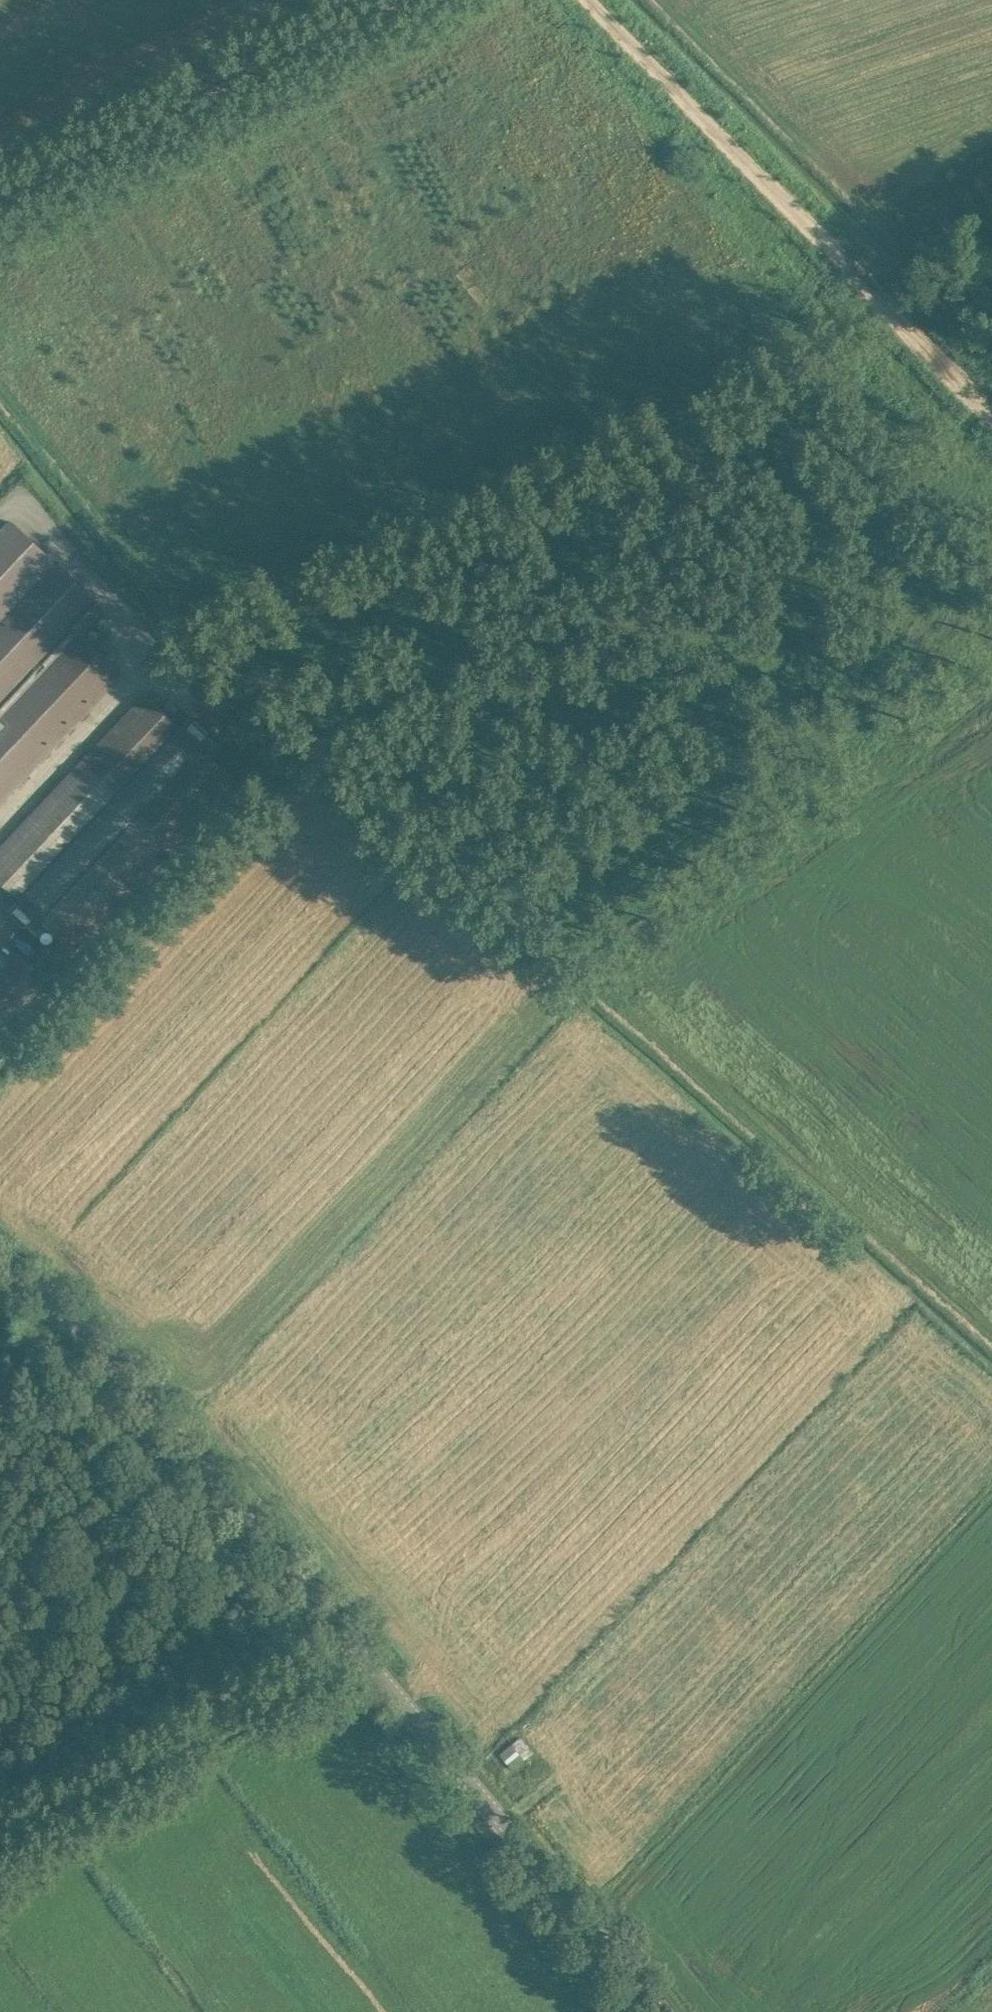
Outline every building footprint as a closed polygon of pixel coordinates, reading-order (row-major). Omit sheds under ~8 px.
[(121,672),(111,662),(133,638),(106,612),(42,552),(51,542),(36,527),(26,537),(10,521),(0,532),(0,800),(121,672)] [(18,899),(8,909),(38,936),(47,927),(62,941),(74,952),(88,938),(236,781),(209,755),(218,745),(189,718),(180,728),(157,706),(145,694),(0,847),(0,882),(18,899)] [(0,972),(0,1020),(5,1025),(26,1003),(46,981),(35,970),(18,954),(0,972)] [(522,1733),(500,1751),(511,1764),(533,1745),(522,1733)]
